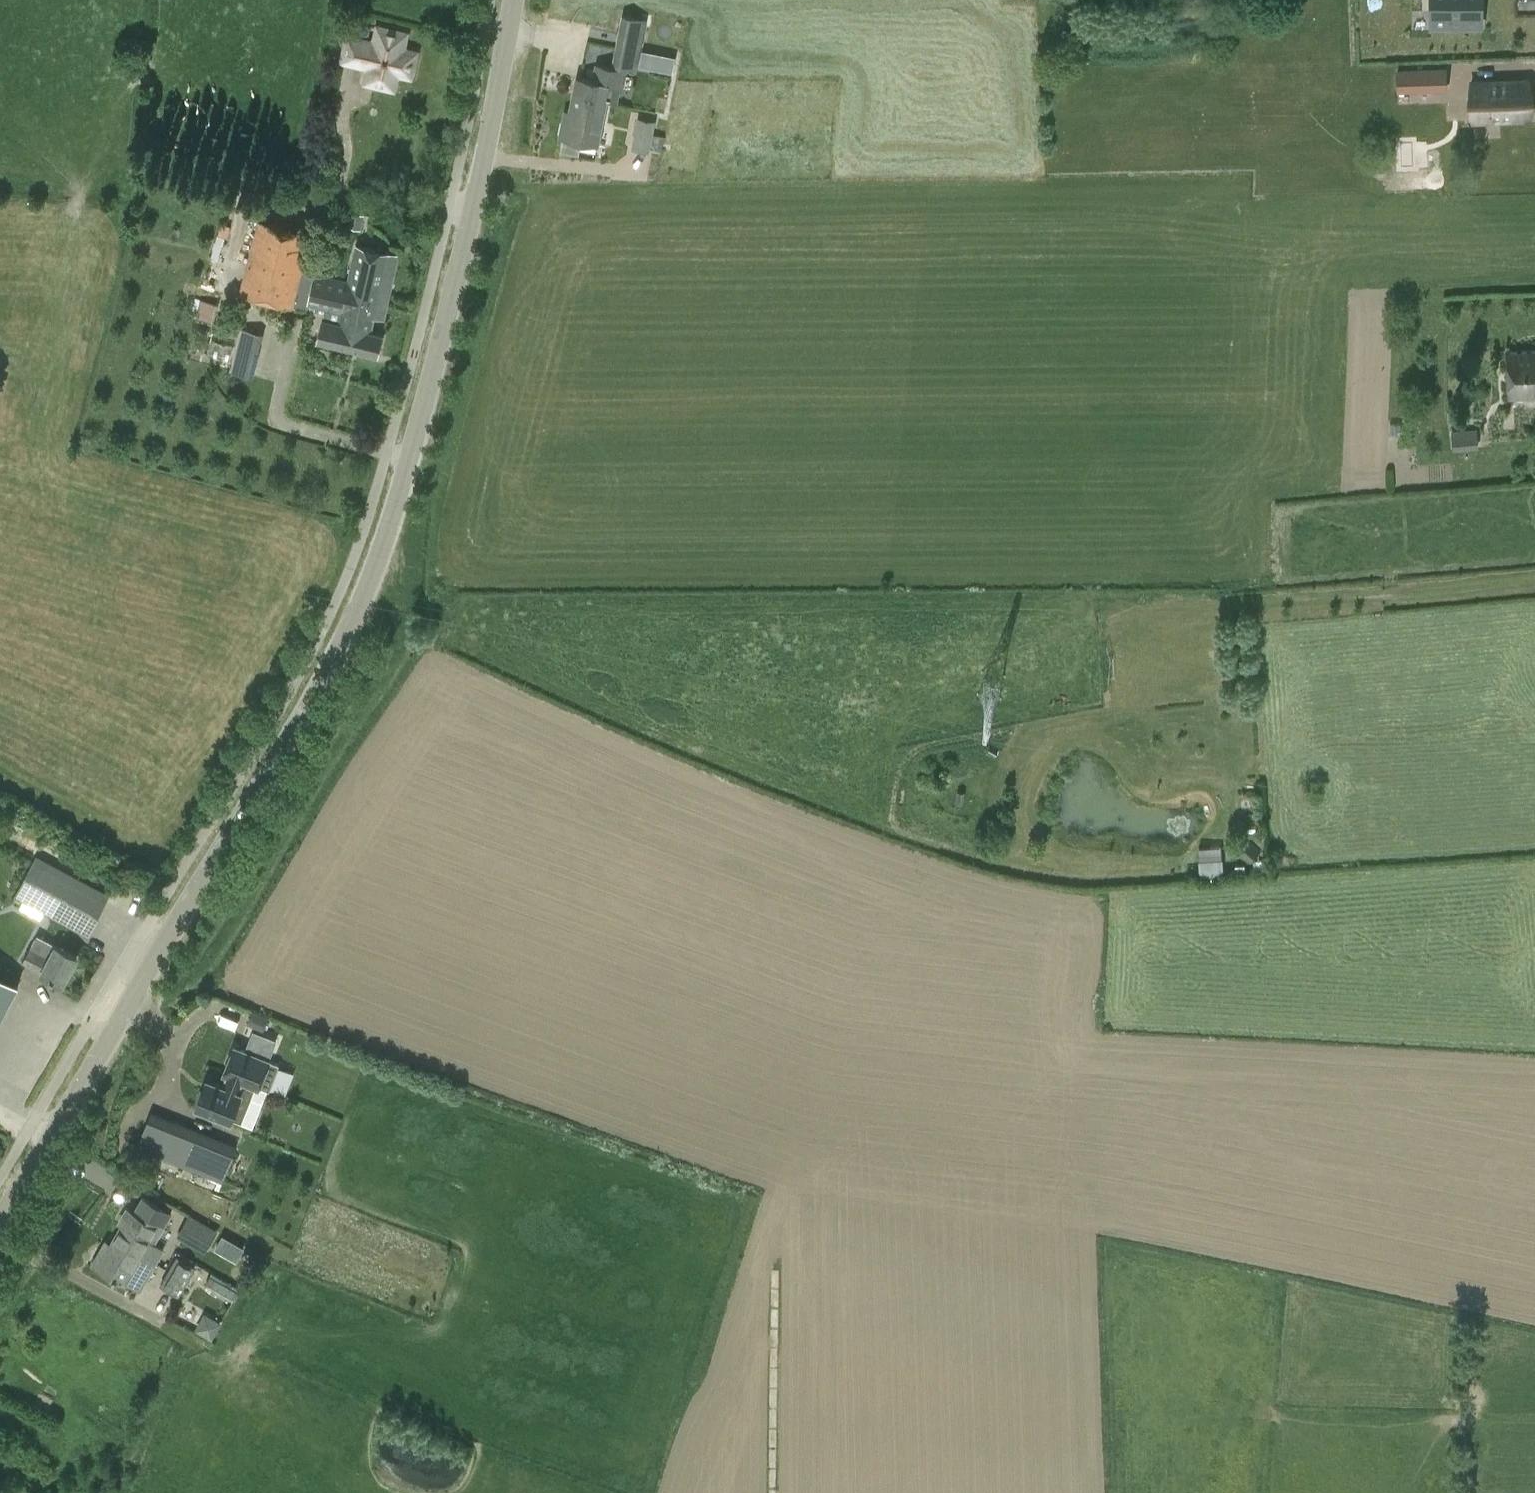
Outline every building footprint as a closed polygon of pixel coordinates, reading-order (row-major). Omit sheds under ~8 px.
[(1479,23),(1481,23),(1481,0),(1431,0),(1431,23),(1433,23),(1433,22),(1479,21),(1479,23)] [(636,67),(646,19),(622,14),(613,63),(636,67)] [(406,32),(378,25),(375,37),(371,40),(348,35),(343,58),(365,63),(368,68),(365,80),(393,86),(397,71),(410,74),(416,51),(402,48),(406,32)] [(639,65),(654,68),(657,52),(642,49),(639,65)] [(561,135),(564,136),(561,150),(580,154),(583,140),(597,143),(606,97),(616,99),(622,69),(598,64),(594,79),(581,77),(578,90),(575,89),(569,119),(564,118),(561,135)] [(1408,67),(1409,88),(1445,86),(1445,66),(1408,67)] [(1528,113),(1527,81),(1497,82),(1497,79),(1470,80),(1471,117),(1498,117),(1498,114),(1528,113)] [(638,117),(632,148),(651,152),(651,147),(663,150),(666,136),(654,134),(656,120),(638,117)] [(400,254),(356,243),(349,278),(316,271),(315,272),(303,269),(313,232),(260,219),(241,292),(325,312),(325,313),(329,314),(334,295),(345,298),(346,292),(390,303),(400,254)] [(317,338),(379,353),(383,334),(373,331),(376,317),(386,319),(390,303),(346,292),(345,298),(334,295),(329,314),(325,313),(324,317),(323,317),(317,338)] [(199,313),(213,316),(216,304),(202,300),(199,313)] [(240,326),(231,370),(254,375),(263,330),(240,326)] [(1506,353),(1509,396),(1534,395),(1534,351),(1506,353)] [(1449,423),(1461,423),(1461,410),(1448,410),(1449,423)] [(1399,435),(1400,423),(1389,422),(1389,435),(1399,435)] [(1466,438),(1465,430),(1453,431),(1453,439),(1466,438)] [(957,789),(955,802),(963,803),(965,791),(957,789)] [(1224,858),(1223,858),(1222,846),(1199,847),(1200,859),(1199,859),(1199,876),(1225,874),(1224,858)] [(108,893),(34,855),(14,894),(88,932),(108,893)] [(24,961),(63,982),(77,954),(57,943),(57,944),(38,934),(24,961)] [(20,982),(0,972),(0,1020),(20,982)] [(248,1022),(264,1027),(269,1014),(252,1009),(248,1022)] [(277,1063),(265,1059),(266,1056),(232,1043),(221,1070),(223,1071),(220,1080),(209,1076),(198,1104),(240,1120),(251,1092),(254,1083),(267,1088),(277,1063)] [(151,1111),(137,1146),(225,1180),(239,1146),(222,1140),(222,1139),(151,1111)] [(166,1248),(154,1241),(172,1211),(143,1194),(134,1210),(130,1208),(111,1240),(127,1250),(132,1242),(143,1249),(141,1251),(158,1261),(166,1248)] [(178,1236),(206,1252),(219,1230),(190,1214),(178,1236)] [(216,1247),(237,1259),(245,1245),(224,1233),(216,1247)] [(92,1262),(125,1281),(125,1280),(142,1290),(158,1261),(141,1251),(143,1249),(132,1242),(127,1250),(111,1240),(107,1248),(102,1246),(92,1262)] [(162,1283),(179,1293),(195,1266),(178,1256),(162,1283)] [(239,1287),(213,1272),(206,1283),(233,1299),(239,1287)] [(206,1312),(196,1329),(213,1339),(223,1322),(206,1312)]
